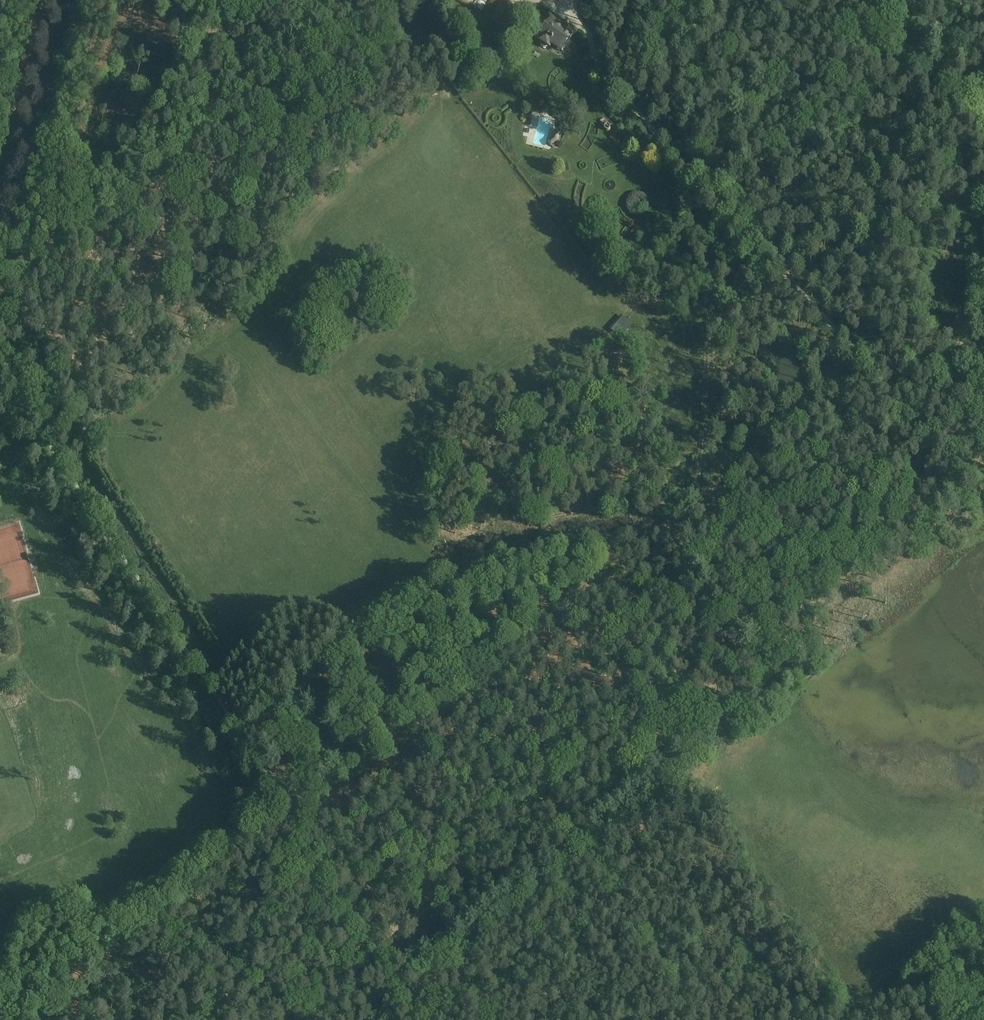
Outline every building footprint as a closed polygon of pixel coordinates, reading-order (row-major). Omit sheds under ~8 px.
[(480,3),(476,9),(483,14),(487,7),(480,3)] [(503,25),(515,10),(504,3),(492,17),(503,25)] [(532,35),(540,40),(540,41),(548,46),(550,44),(561,51),(574,32),(563,25),(564,23),(554,16),(547,25),(543,22),(538,28),(537,27),(532,35)] [(622,315),(610,329),(621,339),(632,325),(622,315)]
